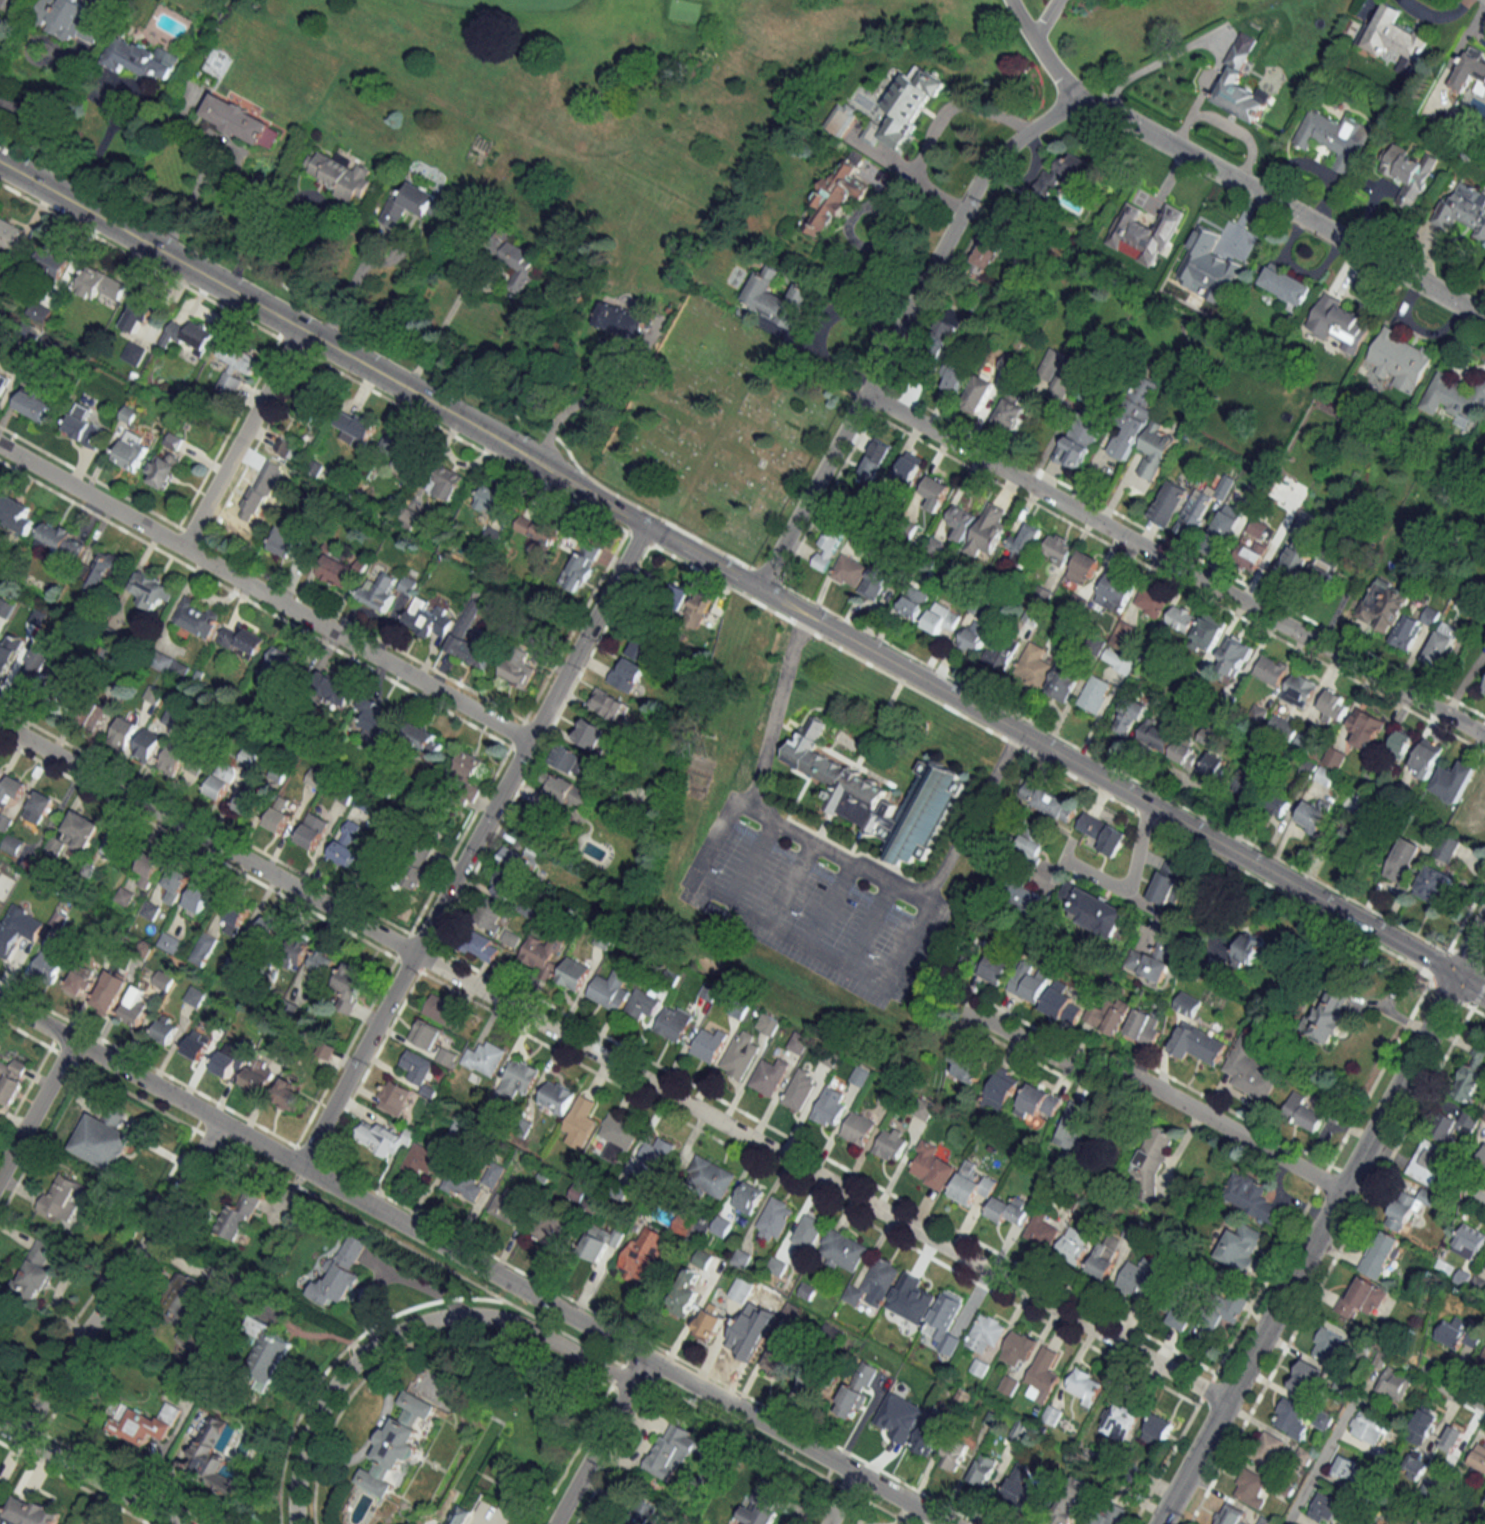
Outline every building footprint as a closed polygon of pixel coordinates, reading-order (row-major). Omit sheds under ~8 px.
[(17,12),(22,0),(0,0),(0,4),(17,12)] [(72,34),(95,45),(108,17),(72,0),(61,0),(61,1),(59,0),(41,0),(30,23),(69,41),(72,34)] [(1431,38),(1397,21),(1403,10),(1383,0),(1360,46),(1380,56),(1385,46),(1419,63),(1431,38)] [(167,83),(180,55),(159,46),(156,53),(116,34),(102,63),(120,72),(124,63),(167,83)] [(1213,101),(1257,124),(1271,97),(1238,80),(1252,52),(1234,43),(1223,64),(1230,68),(1213,101)] [(1484,60),(1484,52),(1468,45),(1452,83),(1467,90),(1472,78),(1484,84),(1484,61),(1484,60)] [(903,72),(884,106),(894,111),(878,140),(900,153),(932,95),(936,98),(945,81),(924,70),(918,80),(903,72)] [(212,92),(200,118),(271,151),(283,125),(212,92)] [(1293,144),(1309,151),(1314,140),(1340,152),(1332,168),(1351,176),(1373,129),(1345,117),(1342,123),(1310,108),(1293,144)] [(1395,203),(1415,211),(1437,157),(1426,152),(1423,158),(1390,144),(1378,171),(1404,182),(1395,203)] [(358,203),(375,171),(337,151),(334,157),(320,150),(317,157),(313,155),(303,175),(358,203)] [(1094,162),(1072,153),(1068,162),(1060,158),(1053,173),(1043,169),(1033,194),(1050,201),(1060,177),(1083,187),(1094,162)] [(844,157),(834,180),(825,176),(813,205),(819,207),(812,223),(831,231),(859,163),(844,157)] [(392,194),(380,221),(397,228),(407,208),(427,217),(437,194),(409,181),(402,199),(392,194)] [(1478,203),(1483,194),(1463,183),(1454,201),(1445,196),(1428,227),(1433,230),(1436,225),(1450,233),(1458,219),(1477,230),(1474,236),(1484,242),(1484,206),(1478,203)] [(1158,204),(1149,222),(1164,229),(1158,242),(1176,252),(1179,245),(1212,262),(1224,238),(1158,204)] [(26,230),(0,217),(0,243),(16,251),(26,230)] [(509,288),(525,295),(542,254),(498,235),(491,253),(519,266),(509,288)] [(987,277),(1003,244),(985,235),(969,268),(987,277)] [(37,267),(61,277),(70,255),(46,246),(37,267)] [(1314,283),(1270,263),(1259,286),(1303,306),(1314,283)] [(740,303),(795,331),(807,308),(797,302),(804,288),(796,284),(788,299),(771,290),(782,271),(769,265),(765,272),(758,269),(740,303)] [(99,291),(118,300),(126,283),(87,266),(76,290),(95,299),(99,291)] [(1358,356),(1375,319),(1344,305),(1346,301),(1324,291),(1306,330),(1327,339),(1330,333),(1345,340),(1341,349),(1358,356)] [(122,326),(142,335),(155,307),(136,298),(122,326)] [(27,314),(45,324),(53,309),(35,299),(27,314)] [(594,326),(641,338),(647,314),(600,302),(594,326)] [(954,338),(964,315),(945,307),(935,330),(954,338)] [(172,321),(161,344),(168,348),(173,337),(205,353),(215,332),(191,321),(188,328),(172,321)] [(1414,395),(1436,351),(1384,326),(1368,360),(1379,365),(1374,374),(1391,382),(1390,384),(1414,395)] [(138,366),(147,349),(131,341),(122,358),(138,366)] [(261,359),(226,341),(218,356),(230,362),(216,390),(233,399),(246,375),(251,377),(261,359)] [(1050,382),(1065,354),(1050,347),(1036,374),(1050,382)] [(1012,371),(1016,357),(1003,354),(1000,369),(1012,371)] [(944,389),(964,389),(964,359),(944,359),(944,389)] [(1070,388),(1077,391),(1087,370),(1065,359),(1047,397),(1062,404),(1070,388)] [(997,379),(981,370),(960,405),(975,414),(997,379)] [(1437,416),(1442,405),(1477,423),(1484,408),(1484,378),(1481,376),(1475,389),(1438,370),(1420,407),(1437,416)] [(0,371),(0,394),(10,377),(0,371)] [(1152,409),(1142,405),(1149,389),(1138,383),(1106,451),(1128,461),(1152,409)] [(44,422),(56,398),(27,384),(15,408),(44,422)] [(293,411),(313,422),(326,397),(306,386),(293,411)] [(993,420),(1014,431),(1027,408),(1016,403),(1020,396),(1010,390),(993,420)] [(92,409),(77,402),(62,431),(95,449),(105,429),(87,419),(92,409)] [(119,418),(131,424),(138,410),(126,404),(119,418)] [(338,424),(345,427),(340,439),(365,449),(376,422),(344,409),(338,424)] [(1055,459),(1081,471),(1100,428),(1074,416),(1055,459)] [(1140,449),(1147,452),(1138,474),(1156,481),(1175,438),(1161,432),(1165,425),(1153,420),(1140,449)] [(112,460),(136,472),(151,441),(127,430),(112,460)] [(298,446),(281,436),(274,449),(291,459),(298,446)] [(377,451),(388,457),(396,443),(385,437),(377,451)] [(392,464),(412,475),(425,451),(404,440),(392,464)] [(873,483),(886,455),(870,448),(857,476),(873,483)] [(166,490),(184,460),(170,451),(165,458),(159,455),(145,478),(166,490)] [(921,460),(905,453),(892,479),(908,487),(921,460)] [(242,508),(259,516),(281,468),(264,460),(242,508)] [(452,502),(464,476),(446,467),(433,492),(452,502)] [(950,485),(929,474),(919,492),(940,504),(950,485)] [(1213,495),(1226,500),(1235,478),(1225,474),(1218,490),(1208,486),(1206,490),(1195,486),(1176,531),(1195,539),(1213,495)] [(1169,527),(1189,489),(1169,479),(1150,517),(1169,527)] [(497,512),(507,499),(487,484),(477,497),(497,512)] [(28,535),(35,520),(27,515),(32,507),(7,494),(0,507),(0,520),(28,535)] [(964,550),(976,557),(981,548),(992,553),(1007,524),(1000,520),(1005,510),(990,502),(964,550)] [(1244,511),(1224,502),(1205,548),(1225,556),(1244,511)] [(951,538),(961,543),(976,515),(955,504),(945,522),(956,528),(951,538)] [(421,515),(407,507),(398,522),(412,531),(421,515)] [(515,527),(550,548),(559,532),(525,511),(515,527)] [(1255,571),(1268,544),(1262,541),(1270,524),(1255,516),(1233,560),(1255,571)] [(78,559),(87,536),(46,521),(38,543),(78,559)] [(845,530),(828,522),(818,543),(821,545),(812,564),(825,571),(845,530)] [(1011,557),(1024,564),(1043,531),(1028,522),(1020,536),(1014,533),(1006,547),(1014,552),(1011,557)] [(270,549),(305,564),(315,541),(280,525),(270,549)] [(1040,557),(1063,567),(1073,543),(1051,533),(1040,557)] [(1279,570),(1299,580),(1314,548),(1294,538),(1279,570)] [(582,593),(603,547),(586,540),(581,552),(575,549),(560,584),(582,593)] [(109,573),(117,577),(126,563),(103,549),(83,581),(99,590),(109,573)] [(1066,577),(1085,587),(1100,560),(1081,550),(1066,577)] [(363,560),(360,559),(357,566),(327,553),(318,576),(351,590),(363,560)] [(867,566),(842,554),(831,577),(856,589),(867,566)] [(1350,606),(1362,582),(1338,571),(1340,566),(1318,555),(1304,583),(1350,606)] [(875,601),(893,569),(877,560),(859,591),(875,601)] [(166,606),(175,588),(141,571),(133,587),(142,592),(137,601),(154,610),(158,602),(166,606)] [(1136,587),(1113,571),(1098,591),(1121,607),(1136,587)] [(358,598),(399,619),(418,582),(406,576),(403,581),(385,572),(376,588),(366,583),(358,598)] [(1389,635),(1414,594),(1380,573),(1355,614),(1389,635)] [(688,589),(670,581),(659,606),(676,614),(688,589)] [(915,621),(930,594),(912,583),(896,611),(915,621)] [(1168,599),(1144,586),(1134,606),(1158,618),(1168,599)] [(681,621),(697,629),(711,600),(695,592),(681,621)] [(435,632),(444,637),(456,615),(418,596),(404,624),(432,638),(435,632)] [(210,638),(221,611),(185,597),(174,623),(210,638)] [(486,668),(501,638),(483,629),(476,643),(466,638),(483,602),(472,597),(447,650),(486,668)] [(922,626),(938,634),(943,625),(951,630),(960,614),(936,601),(922,626)] [(1188,634),(1198,615),(1175,603),(1166,622),(1188,634)] [(1211,652),(1227,622),(1207,611),(1191,640),(1211,652)] [(1408,651),(1424,621),(1407,612),(1391,641),(1408,651)] [(1460,630),(1441,622),(1424,660),(1442,669),(1460,630)] [(266,638),(245,627),(240,634),(226,626),(218,641),(254,660),(266,638)] [(659,646),(637,634),(628,653),(649,664),(659,646)] [(1019,640),(1005,634),(997,653),(988,649),(983,659),(1005,670),(1019,640)] [(1216,665),(1236,677),(1254,648),(1234,636),(1216,665)] [(1052,665),(1043,660),(1048,651),(1031,641),(1013,674),(1040,688),(1052,665)] [(4,679),(17,655),(0,645),(0,677),(4,679)] [(281,687),(299,658),(277,645),(260,675),(281,687)] [(35,688),(52,653),(37,646),(20,680),(35,688)] [(1101,660),(1127,676),(1135,662),(1109,646),(1101,660)] [(189,667),(160,651),(153,663),(182,679),(189,667)] [(1278,686),(1288,665),(1264,654),(1254,676),(1278,686)] [(631,694),(645,668),(622,655),(608,681),(631,694)] [(499,677),(525,689),(534,670),(508,658),(499,677)] [(1065,703),(1082,672),(1061,661),(1044,692),(1065,703)] [(1304,710),(1318,684),(1295,671),(1281,696),(1304,710)] [(315,689),(347,708),(357,690),(324,672),(315,689)] [(1079,705),(1098,713),(1112,682),(1092,674),(1079,705)] [(82,683),(64,676),(55,700),(72,707),(82,683)] [(588,705),(620,722),(630,704),(598,687),(588,705)] [(1326,722),(1351,714),(1343,689),(1318,697),(1326,722)] [(396,715),(366,695),(358,707),(368,714),(361,725),(368,730),(364,737),(376,745),(396,715)] [(79,720),(97,730),(111,706),(94,696),(79,720)] [(1110,726),(1129,737),(1147,707),(1128,696),(1110,726)] [(1368,751),(1385,721),(1360,707),(1349,727),(1358,731),(1352,742),(1368,751)] [(128,750),(140,717),(123,710),(110,743),(128,750)] [(810,713),(824,720),(814,738),(816,739),(811,748),(846,766),(847,764),(856,769),(855,771),(885,787),(875,806),(879,808),(885,797),(893,802),(887,814),(895,818),(920,772),(916,769),(921,759),(929,764),(932,759),(956,772),(953,778),(961,782),(957,789),(953,787),(923,843),(929,846),(923,857),(915,853),(911,860),(905,857),(903,861),(886,853),(889,848),(884,845),(888,837),(876,831),(874,833),(863,827),(864,824),(839,810),(837,813),(822,805),(827,796),(823,793),(827,786),(833,789),(835,785),(780,756),(791,735),(796,738),(797,736),(795,735),(798,728),(801,730),(810,713)] [(1270,726),(1284,733),(1290,722),(1276,715),(1270,726)] [(609,729),(587,716),(575,738),(596,750),(609,729)] [(1176,733),(1148,718),(1138,737),(1165,752),(1176,733)] [(156,734),(159,724),(147,721),(138,755),(154,759),(161,735),(156,734)] [(446,738),(414,721),(405,739),(437,755),(446,738)] [(1387,750),(1402,758),(1414,737),(1399,729),(1387,750)] [(1202,748),(1181,736),(1170,756),(1191,768),(1202,748)] [(1428,778),(1444,747),(1425,737),(1409,768),(1428,778)] [(175,776),(188,751),(171,742),(158,767),(175,776)] [(551,761),(581,778),(592,760),(562,743),(551,761)] [(1323,762),(1339,769),(1347,754),(1330,746),(1323,762)] [(474,779),(485,761),(464,749),(454,767),(474,779)] [(186,769),(198,777),(207,761),(195,754),(186,769)] [(1444,764),(1432,792),(1458,804),(1475,766),(1459,759),(1454,769),(1444,764)] [(206,792),(223,801),(240,769),(224,761),(206,792)] [(1315,778),(1328,786),(1336,773),(1322,765),(1315,778)] [(1484,817),(1484,816),(1484,772),(1482,770),(1464,806),(1484,817)] [(533,805),(557,814),(562,803),(587,813),(596,792),(547,772),(533,805)] [(1071,821),(1078,802),(1026,782),(1019,801),(1071,821)] [(252,817),(263,793),(247,786),(235,809),(252,817)] [(1292,800),(1271,788),(1262,805),(1282,817),(1292,800)] [(28,809),(47,818),(56,798),(37,790),(28,809)] [(266,826),(284,832),(294,806),(276,799),(266,826)] [(1327,804),(1301,801),(1298,827),(1325,830),(1327,804)] [(101,823),(75,809),(64,830),(71,834),(66,842),(86,852),(101,823)] [(330,821),(312,811),(298,837),(316,847),(330,821)] [(1102,841),(1098,849),(1115,858),(1128,833),(1085,811),(1076,828),(1102,841)] [(1481,819),(1467,813),(1459,831),(1473,837),(1481,819)] [(1381,837),(1357,819),(1334,847),(1358,866),(1381,837)] [(352,846),(359,824),(346,820),(333,859),(353,866),(359,849),(352,846)] [(1038,856),(1049,836),(1029,826),(1019,846),(1038,856)] [(541,830),(546,837),(552,833),(547,827),(541,830)] [(1433,855),(1450,863),(1461,841),(1444,833),(1433,855)] [(23,840),(9,834),(3,849),(17,855),(23,840)] [(1384,878),(1406,888),(1424,845),(1402,836),(1384,878)] [(396,854),(379,844),(363,871),(379,882),(396,854)] [(525,854),(505,845),(498,860),(532,876),(544,852),(529,844),(525,854)] [(162,858),(146,852),(138,872),(143,873),(139,885),(151,889),(162,858)] [(1167,906),(1172,897),(1186,868),(1167,858),(1148,897),(1167,906)] [(1443,907),(1458,878),(1430,864),(1415,893),(1443,907)] [(166,902),(177,906),(190,873),(173,866),(165,886),(171,889),(166,902)] [(520,878),(500,869),(490,890),(510,900),(520,878)] [(185,905),(201,914),(215,888),(199,879),(185,905)] [(1077,922),(1113,940),(1128,909),(1067,879),(1057,900),(1082,912),(1077,922)] [(1034,918),(1045,901),(1014,880),(1003,897),(1034,918)] [(115,899),(127,906),(135,894),(122,887),(115,899)] [(517,909),(533,918),(541,904),(526,894),(517,909)] [(140,914),(154,921),(162,907),(148,899),(140,914)] [(494,931),(505,907),(486,899),(476,922),(494,931)] [(236,935),(250,912),(234,903),(220,926),(236,935)] [(0,918),(0,953),(11,959),(22,935),(35,941),(46,920),(14,905),(6,921),(0,918)] [(282,923),(266,915),(254,939),(270,946),(282,923)] [(491,964),(502,945),(475,929),(463,948),(491,964)] [(1232,957),(1251,967),(1265,941),(1247,931),(1232,957)] [(157,946),(176,954),(182,940),(164,932),(157,946)] [(202,967),(218,939),(204,932),(189,959),(202,967)] [(532,935),(517,963),(547,979),(567,940),(553,933),(548,943),(532,935)] [(281,959),(300,968),(312,943),(293,935),(281,959)] [(70,949),(48,939),(33,972),(55,982),(70,949)] [(1154,956),(1134,950),(1127,971),(1163,982),(1173,949),(1157,944),(1154,956)] [(308,968),(326,977),(337,955),(319,946),(308,968)] [(980,974),(1000,985),(1014,962),(993,950),(980,974)] [(576,992),(590,967),(569,955),(555,980),(576,992)] [(1023,960),(1008,990),(1039,1005),(1053,974),(1023,960)] [(369,977),(348,962),(333,984),(354,998),(369,977)] [(67,989),(87,998),(97,975),(77,967),(67,989)] [(630,990),(623,987),(629,973),(615,967),(611,979),(597,973),(587,998),(621,1012),(630,990)] [(153,984),(168,991),(175,977),(159,970),(153,984)] [(1058,1019),(1080,994),(1064,979),(1041,1004),(1058,1019)] [(123,989),(105,980),(93,1004),(111,1013),(123,989)] [(700,996),(713,1002),(719,988),(706,983),(700,996)] [(183,999),(198,1008),(207,992),(193,984),(183,999)] [(141,1001),(145,988),(132,985),(122,1022),(141,1027),(148,1003),(141,1001)] [(640,1021),(644,1014),(652,1018),(662,998),(638,986),(624,1013),(640,1021)] [(1310,1038),(1336,1045),(1350,995),(1324,988),(1310,1038)] [(457,1009),(439,992),(424,1008),(443,1025),(457,1009)] [(1117,1036),(1130,1004),(1112,996),(1107,1006),(1097,1001),(1088,1023),(1117,1036)] [(692,1013),(667,1003),(656,1032),(681,1042),(692,1013)] [(1155,1045),(1164,1015),(1135,1007),(1126,1036),(1155,1045)] [(152,1036),(169,1045),(180,1024),(164,1015),(152,1036)] [(441,1027),(417,1019),(409,1042),(433,1049),(441,1027)] [(1170,1051),(1187,1059),(1189,1053),(1217,1065),(1227,1041),(1182,1022),(1170,1051)] [(728,1034),(707,1023),(690,1052),(711,1064),(728,1034)] [(182,1051),(199,1061),(213,1039),(196,1028),(182,1051)] [(756,1036),(741,1028),(719,1068),(741,1080),(759,1048),(752,1044),(756,1036)] [(809,1038),(796,1031),(788,1047),(801,1053),(809,1038)] [(461,1063),(492,1079),(507,1050),(485,1039),(479,1049),(471,1044),(461,1063)] [(330,1060),(336,1047),(323,1040),(316,1053),(330,1060)] [(1477,1042),(1458,1081),(1474,1089),(1484,1066),(1484,1046),(1477,1042)] [(1266,1103),(1283,1071),(1235,1045),(1222,1070),(1234,1075),(1229,1084),(1266,1103)] [(975,1085),(988,1063),(961,1046),(952,1061),(958,1064),(953,1072),(975,1085)] [(436,1064),(409,1048),(400,1064),(409,1069),(406,1076),(422,1086),(436,1064)] [(449,1066),(455,1058),(443,1050),(438,1059),(449,1066)] [(266,1068),(269,1061),(256,1054),(241,1084),(263,1096),(275,1073),(266,1068)] [(541,1069),(515,1057),(498,1090),(514,1098),(519,1089),(528,1094),(541,1069)] [(30,1065),(14,1058),(10,1066),(0,1061),(0,1073),(5,1075),(0,1086),(0,1101),(11,1106),(30,1065)] [(750,1085),(772,1097),(790,1064),(778,1058),(774,1064),(764,1059),(750,1085)] [(817,1076),(799,1068),(783,1103),(800,1112),(817,1076)] [(1004,1114),(1019,1077),(997,1069),(983,1106),(1004,1114)] [(374,1104),(399,1118),(413,1091),(389,1078),(374,1104)] [(575,1090),(550,1078),(538,1102),(563,1114),(575,1090)] [(312,1096),(285,1079),(272,1099),(300,1116),(312,1096)] [(1051,1120),(1061,1097),(1029,1083),(1015,1113),(1026,1118),(1030,1110),(1051,1120)] [(832,1129),(850,1096),(828,1085),(811,1118),(832,1129)] [(895,1092),(882,1090),(879,1105),(892,1107),(895,1092)] [(1307,1096),(1293,1090),(1282,1118),(1316,1131),(1323,1114),(1304,1106),(1307,1096)] [(597,1118),(590,1115),(596,1101),(578,1094),(562,1134),(586,1144),(597,1118)] [(89,1111),(70,1151),(117,1173),(134,1135),(119,1128),(125,1114),(108,1106),(102,1117),(89,1111)] [(1081,1151),(1093,1114),(1067,1106),(1055,1143),(1081,1151)] [(1470,1136),(1481,1116),(1465,1107),(1460,1115),(1445,1106),(1430,1132),(1452,1145),(1460,1131),(1470,1136)] [(841,1135),(863,1146),(876,1122),(855,1110),(841,1135)] [(603,1157),(623,1166),(640,1124),(609,1111),(599,1135),(610,1140),(603,1157)] [(368,1118),(357,1140),(393,1158),(401,1142),(406,1144),(409,1138),(368,1118)] [(894,1163),(909,1137),(887,1125),(873,1151),(894,1163)] [(1156,1202),(1157,1176),(1165,1157),(1165,1155),(1174,1136),(1152,1126),(1128,1180),(1128,1196),(1139,1201),(1156,1202)] [(634,1168),(659,1179),(675,1144),(659,1137),(655,1145),(646,1141),(634,1168)] [(945,1191),(957,1166),(936,1156),(940,1147),(924,1140),(908,1173),(945,1191)] [(1433,1183),(1448,1156),(1423,1142),(1408,1170),(1433,1183)] [(723,1200),(736,1173),(698,1154),(684,1181),(723,1200)] [(949,1196),(970,1207),(978,1193),(989,1198),(997,1181),(977,1171),(979,1165),(968,1159),(949,1196)] [(483,1181),(451,1167),(442,1188),(476,1203),(485,1184),(496,1189),(506,1166),(493,1160),(483,1181)] [(86,1185),(56,1172),(39,1210),(70,1223),(86,1185)] [(1281,1207),(1261,1197),(1266,1187),(1233,1172),(1220,1199),(1274,1223),(1281,1207)] [(751,1215),(764,1191),(745,1180),(732,1205),(751,1215)] [(530,1211),(522,1207),(527,1197),(502,1185),(489,1213),(522,1228),(530,1211)] [(601,1191),(573,1185),(569,1202),(598,1208),(601,1191)] [(229,1203),(216,1230),(238,1241),(262,1194),(247,1187),(237,1207),(229,1203)] [(1432,1207),(1438,1196),(1423,1188),(1419,1197),(1403,1189),(1385,1222),(1402,1231),(1419,1200),(1432,1207)] [(776,1242),(796,1209),(774,1196),(755,1229),(776,1242)] [(1027,1222),(1027,1199),(992,1199),(992,1222),(1027,1222)] [(531,1232),(563,1247),(574,1223),(542,1208),(531,1232)] [(1024,1233),(1047,1249),(1061,1228),(1039,1212),(1024,1233)] [(693,1221),(683,1214),(675,1225),(685,1233),(693,1221)] [(825,1224),(805,1214),(791,1240),(811,1251),(825,1224)] [(582,1254),(599,1263),(608,1244),(617,1248),(623,1234),(597,1222),(582,1254)] [(619,1274),(646,1286),(668,1235),(641,1223),(619,1274)] [(1230,1227),(1216,1257),(1248,1272),(1266,1234),(1243,1223),(1239,1232),(1230,1227)] [(1479,1259),(1484,1245),(1484,1233),(1465,1223),(1454,1247),(1479,1259)] [(1057,1254),(1080,1264),(1092,1236),(1069,1226),(1057,1254)] [(816,1256),(854,1274),(868,1245),(830,1227),(816,1256)] [(1359,1270),(1381,1280),(1400,1238),(1379,1228),(1359,1270)] [(308,1294),(330,1306),(335,1298),(346,1304),(362,1275),(352,1270),(366,1245),(347,1235),(328,1270),(331,1271),(325,1283),(317,1278),(308,1294)] [(1107,1279),(1121,1246),(1103,1238),(1089,1271),(1107,1279)] [(45,1267),(54,1246),(38,1239),(16,1287),(40,1298),(53,1270),(45,1267)] [(712,1255),(700,1249),(694,1263),(706,1269),(712,1255)] [(1148,1300),(1160,1270),(1130,1258),(1118,1288),(1148,1300)] [(897,1275),(873,1264),(862,1289),(851,1284),(844,1299),(858,1306),(864,1293),(872,1297),(875,1291),(887,1296),(897,1275)] [(667,1309),(685,1318),(699,1291),(692,1288),(699,1274),(688,1268),(667,1309)] [(177,1339),(186,1343),(214,1288),(178,1270),(157,1312),(184,1326),(177,1339)] [(1336,1310),(1352,1319),(1358,1308),(1374,1316),(1388,1291),(1356,1274),(1336,1310)] [(743,1304),(755,1284),(740,1275),(728,1295),(743,1304)] [(900,1297),(926,1306),(932,1287),(906,1278),(900,1297)] [(1223,1318),(1235,1324),(1248,1298),(1231,1289),(1224,1302),(1213,1296),(1194,1335),(1211,1343),(1223,1318)] [(899,1383),(917,1391),(912,1403),(929,1410),(968,1320),(933,1305),(899,1383)] [(1185,1332),(1195,1315),(1177,1305),(1167,1322),(1185,1332)] [(694,1329),(713,1339),(725,1318),(706,1307),(694,1329)] [(914,1318),(897,1312),(893,1323),(911,1329),(914,1318)] [(1008,1325),(983,1312),(966,1344),(984,1353),(988,1344),(996,1348),(1008,1325)] [(1453,1323),(1445,1319),(1436,1339),(1459,1350),(1471,1324),(1456,1317),(1453,1323)] [(845,1331),(827,1322),(818,1338),(836,1348),(845,1331)] [(1332,1362),(1345,1337),(1323,1326),(1311,1351),(1332,1362)] [(1037,1340),(1015,1328),(999,1356),(1021,1369),(1037,1340)] [(269,1394),(291,1342),(267,1332),(246,1384),(269,1394)] [(798,1353),(770,1343),(762,1367),(789,1377),(798,1353)] [(1060,1375),(1051,1370),(1060,1353),(1044,1345),(1025,1381),(1032,1385),(1027,1395),(1045,1404),(1060,1375)] [(856,1421),(879,1366),(860,1358),(837,1413),(856,1421)] [(1323,1371),(1304,1360),(1290,1386),(1308,1396),(1323,1371)] [(831,1380),(817,1362),(799,1375),(813,1394),(831,1380)] [(1092,1405),(1104,1380),(1077,1367),(1067,1388),(1077,1393),(1076,1397),(1092,1405)] [(1413,1380),(1388,1367),(1376,1389),(1401,1402),(1413,1380)] [(437,1405),(406,1388),(399,1400),(399,1404),(406,1408),(401,1417),(392,1416),(377,1444),(376,1449),(375,1451),(374,1465),(371,1469),(362,1468),(356,1479),(356,1482),(385,1497),(388,1498),(402,1472),(404,1457),(414,1458),(415,1456),(419,1428),(415,1426),(420,1418),(430,1419),(437,1405)] [(1306,1409),(1285,1398),(1270,1423),(1301,1441),(1310,1424),(1301,1419),(1306,1409)] [(168,1441),(182,1407),(167,1400),(159,1418),(122,1403),(111,1431),(148,1446),(152,1434),(168,1441)] [(1099,1431),(1128,1441),(1140,1405),(1129,1402),(1127,1408),(1109,1402),(1099,1431)] [(1055,1425),(1062,1410),(1050,1404),(1042,1419),(1055,1425)] [(1405,1436),(1422,1447),(1442,1415),(1425,1405),(1405,1436)] [(888,1439),(903,1448),(922,1419),(906,1409),(888,1439)] [(1349,1431),(1376,1445),(1387,1422),(1360,1409),(1349,1431)] [(237,1497),(244,1481),(224,1472),(230,1459),(217,1454),(231,1421),(211,1413),(185,1474),(237,1497)] [(1327,1430),(1332,1418),(1319,1413),(1314,1425),(1327,1430)] [(1161,1448),(1173,1424),(1154,1414),(1142,1438),(1161,1448)] [(694,1431),(668,1420),(645,1470),(674,1484),(695,1440),(691,1438),(694,1431)] [(927,1456),(942,1429),(925,1420),(910,1447),(927,1456)] [(1467,1430),(1453,1422),(1441,1445),(1454,1453),(1467,1430)] [(1270,1468),(1285,1442),(1265,1431),(1250,1457),(1270,1468)] [(957,1472),(969,1446),(951,1438),(939,1464),(957,1472)] [(1479,1442),(1468,1462),(1484,1472),(1484,1445),(1479,1442)] [(1430,1461),(1414,1450),(1400,1471),(1417,1482),(1430,1461)] [(999,1461),(982,1452),(968,1479),(985,1488),(999,1461)] [(1332,1471),(1358,1485),(1367,1467),(1341,1454),(1332,1471)] [(1024,1483),(1031,1468),(1019,1461),(1003,1495),(1033,1509),(1041,1492),(1024,1483)] [(1270,1478),(1242,1468),(1232,1497),(1260,1506),(1270,1478)] [(1091,1483),(1074,1475),(1050,1523),(1051,1523),(1071,1523),(1091,1483)] [(1418,1495),(1432,1503),(1441,1487),(1426,1479),(1418,1495)] [(1324,1523),(1331,1523),(1344,1503),(1322,1490),(1307,1514),(1324,1523)] [(61,1511),(14,1492),(1,1523),(55,1523),(61,1511)] [(659,1509),(636,1497),(622,1523),(651,1523),(659,1509)] [(739,1523),(771,1523),(778,1507),(758,1499),(755,1508),(747,1505),(739,1523)] [(1127,1508),(1109,1500),(1104,1512),(1095,1508),(1088,1523),(1119,1523),(1127,1508)] [(1227,1502),(1216,1523),(1239,1523),(1245,1512),(1227,1502)]
